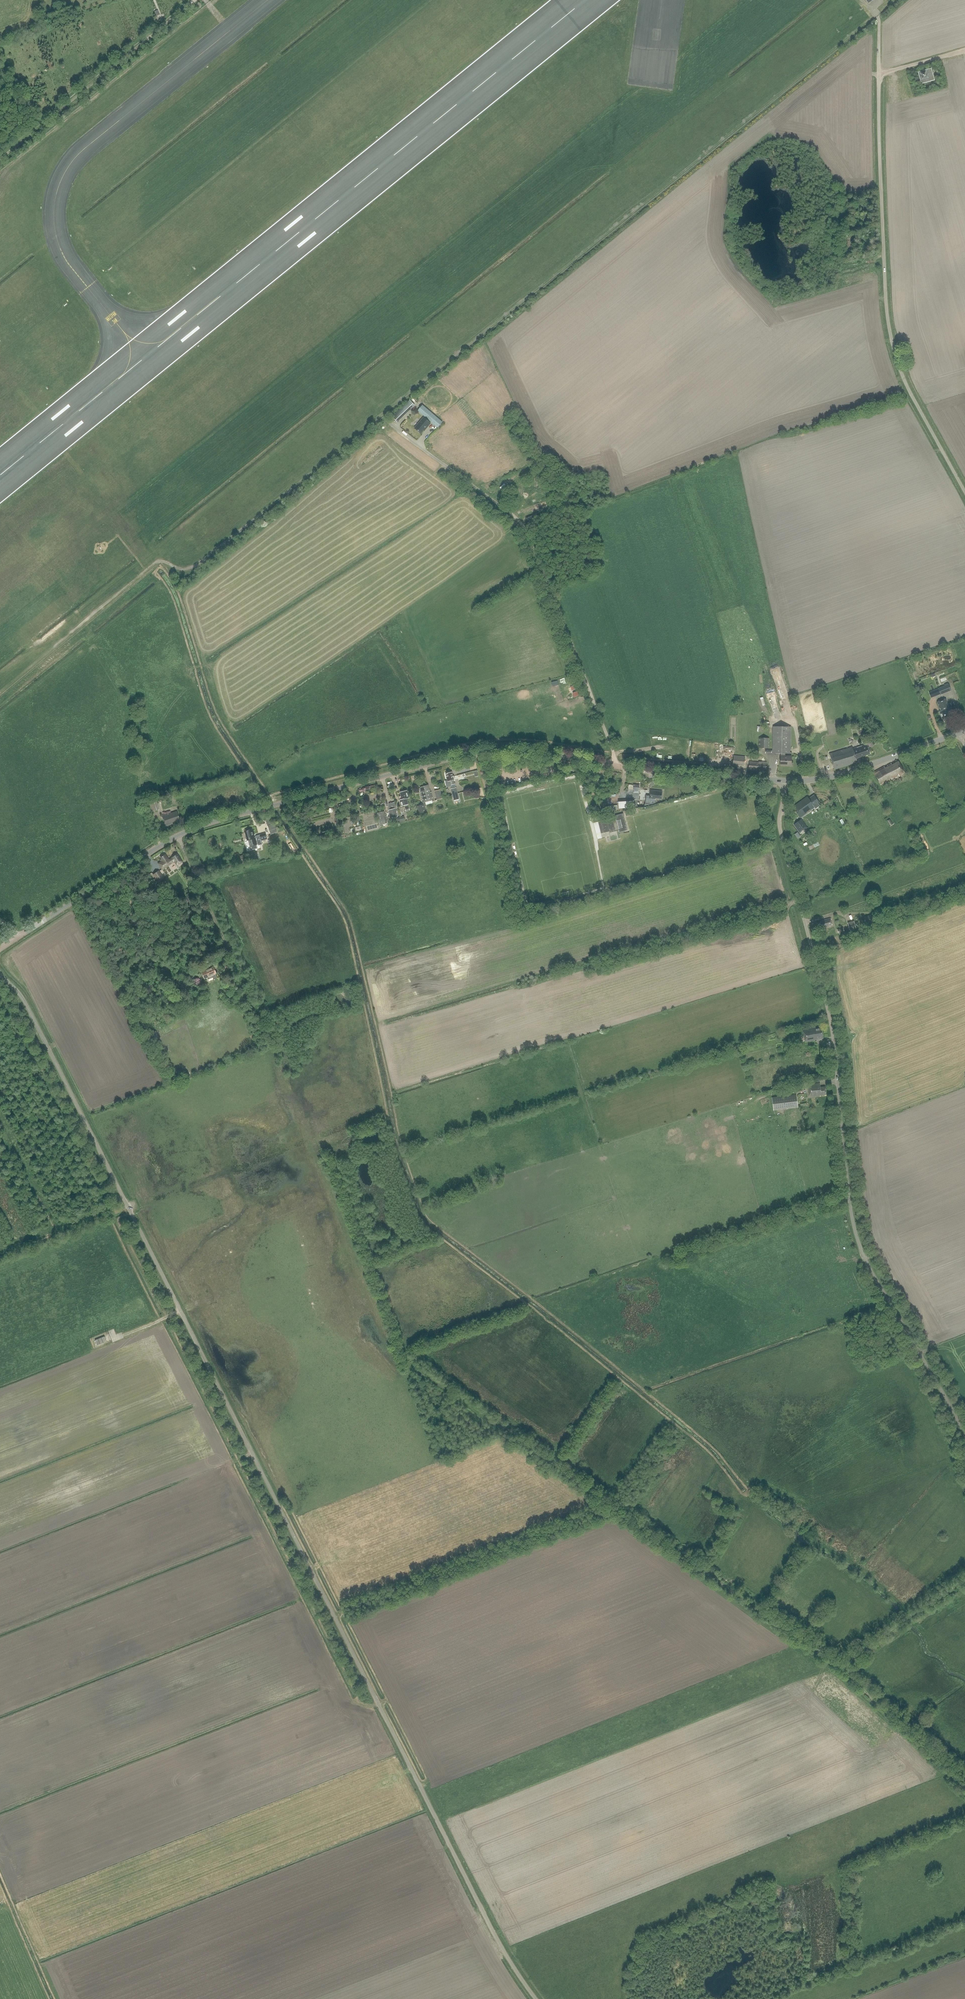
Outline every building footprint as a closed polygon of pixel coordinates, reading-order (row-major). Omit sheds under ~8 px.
[(921,84),(934,81),(931,69),(918,73),(921,84)] [(392,417),(397,422),(415,405),(410,400),(392,417)] [(443,422),(423,405),(418,411),(438,428),(443,422)] [(426,428),(431,423),(425,418),(416,428),(421,432),(425,427),(426,428)] [(938,690),(930,694),(931,698),(940,695),(951,691),(949,684),(938,689),(938,690)] [(943,721),(953,717),(950,708),(949,708),(946,699),(937,702),(939,708),(940,708),(941,711),(939,712),(943,721)] [(791,765),(791,757),(785,756),(785,753),(790,754),(791,727),(773,726),(772,753),(780,753),(780,756),(780,765),(786,765),(791,765)] [(759,738),(759,744),(759,745),(757,745),(757,748),(769,748),(769,738),(759,738)] [(852,746),(829,754),(835,769),(858,761),(856,757),(870,752),(867,744),(853,749),(852,746)] [(734,756),(733,765),(745,766),(745,757),(734,756)] [(899,776),(905,773),(898,761),(892,765),(891,763),(887,765),(887,766),(885,768),(884,766),(872,772),(880,785),(885,782),(885,783),(893,778),(899,775),(899,776)] [(749,770),(758,771),(758,769),(761,769),(764,769),(766,769),(766,763),(763,763),(759,762),(759,763),(749,762),(749,770)] [(454,780),(454,776),(453,776),(452,772),(445,774),(447,781),(445,782),(447,787),(451,786),(451,785),(455,784),(454,780)] [(423,802),(423,804),(418,806),(420,813),(426,812),(425,806),(426,806),(425,802),(433,800),(431,792),(430,792),(428,785),(420,787),(420,788),(419,789),(421,793),(420,793),(423,802)] [(451,789),(454,800),(459,799),(456,787),(451,789)] [(441,789),(435,791),(437,800),(443,798),(441,789)] [(399,797),(400,800),(401,806),(408,804),(407,798),(409,798),(407,790),(406,790),(405,790),(404,790),(403,791),(400,792),(401,796),(399,796),(399,797)] [(650,790),(649,795),(646,795),(645,805),(654,803),(655,798),(660,799),(661,791),(650,790)] [(807,796),(793,807),(801,818),(807,813),(808,813),(811,811),(810,810),(815,807),(816,809),(820,806),(819,805),(820,804),(819,803),(814,795),(808,799),(807,796)] [(158,797),(147,800),(151,812),(160,809),(158,803),(160,803),(158,797)] [(634,800),(618,801),(619,809),(634,808),(634,800)] [(398,817),(395,808),(389,810),(391,818),(398,817)] [(180,819),(178,812),(177,811),(171,813),(171,812),(162,815),(166,826),(173,823),(172,822),(180,819)] [(377,813),(380,825),(387,823),(384,811),(377,813)] [(615,817),(598,822),(601,833),(609,831),(610,833),(615,831),(619,830),(619,832),(627,830),(623,814),(615,816),(615,817)] [(802,819),(794,824),(800,833),(808,827),(802,819)] [(262,845),(261,841),(259,835),(255,836),(253,830),(252,830),(252,829),(246,830),(246,832),(245,832),(247,841),(251,839),(253,846),(258,844),(258,846),(262,845)] [(160,860),(161,862),(159,864),(162,869),(165,867),(171,863),(165,854),(161,857),(162,859),(160,860)] [(165,878),(159,870),(153,874),(158,882),(165,878)] [(875,921),(873,914),(864,917),(866,923),(875,921)] [(823,928),(832,925),(830,918),(821,921),(821,922),(817,923),(818,928),(822,926),(823,928)] [(854,921),(848,923),(850,930),(856,929),(854,921)] [(204,979),(208,977),(209,979),(213,978),(216,977),(215,974),(216,974),(214,967),(207,970),(204,966),(197,969),(199,973),(201,972),(204,979)] [(805,1043),(823,1039),(821,1027),(803,1031),(805,1043)] [(151,1034),(154,1041),(159,1039),(156,1031),(151,1034)] [(820,1096),(826,1095),(825,1087),(819,1088),(819,1084),(808,1086),(809,1098),(820,1096)] [(774,1110),(798,1107),(797,1094),(788,1095),(788,1096),(785,1097),(785,1096),(772,1097),(774,1110)] [(104,1336),(95,1340),(97,1345),(106,1341),(104,1336)]
